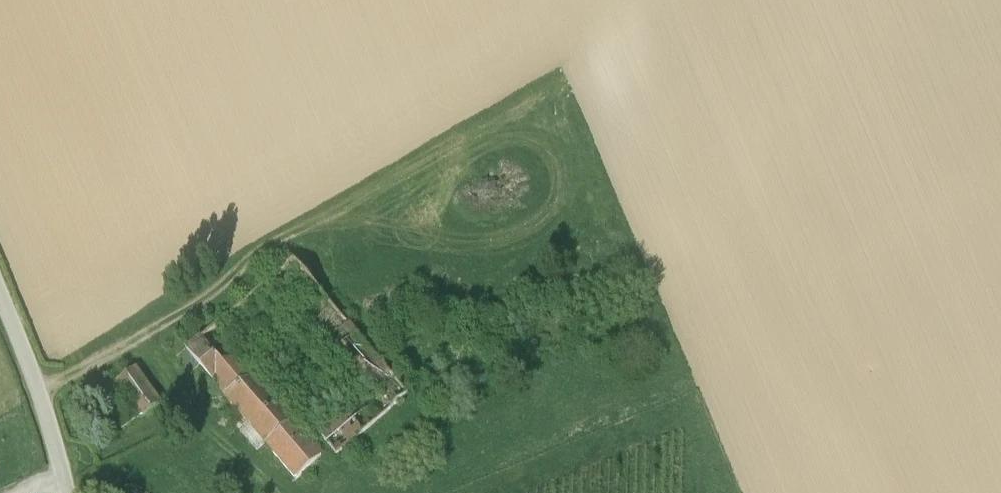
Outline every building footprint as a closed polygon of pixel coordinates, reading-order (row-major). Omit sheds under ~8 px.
[(332,306),(312,327),(368,393),(317,436),(337,460),(410,394),(332,306)] [(201,339),(177,359),(191,377),(200,371),(245,426),(239,432),(256,452),(263,447),(294,483),(324,457),(294,423),(295,422),(248,367),(218,359),(201,339)] [(137,371),(98,398),(122,433),(163,406),(137,371)]
